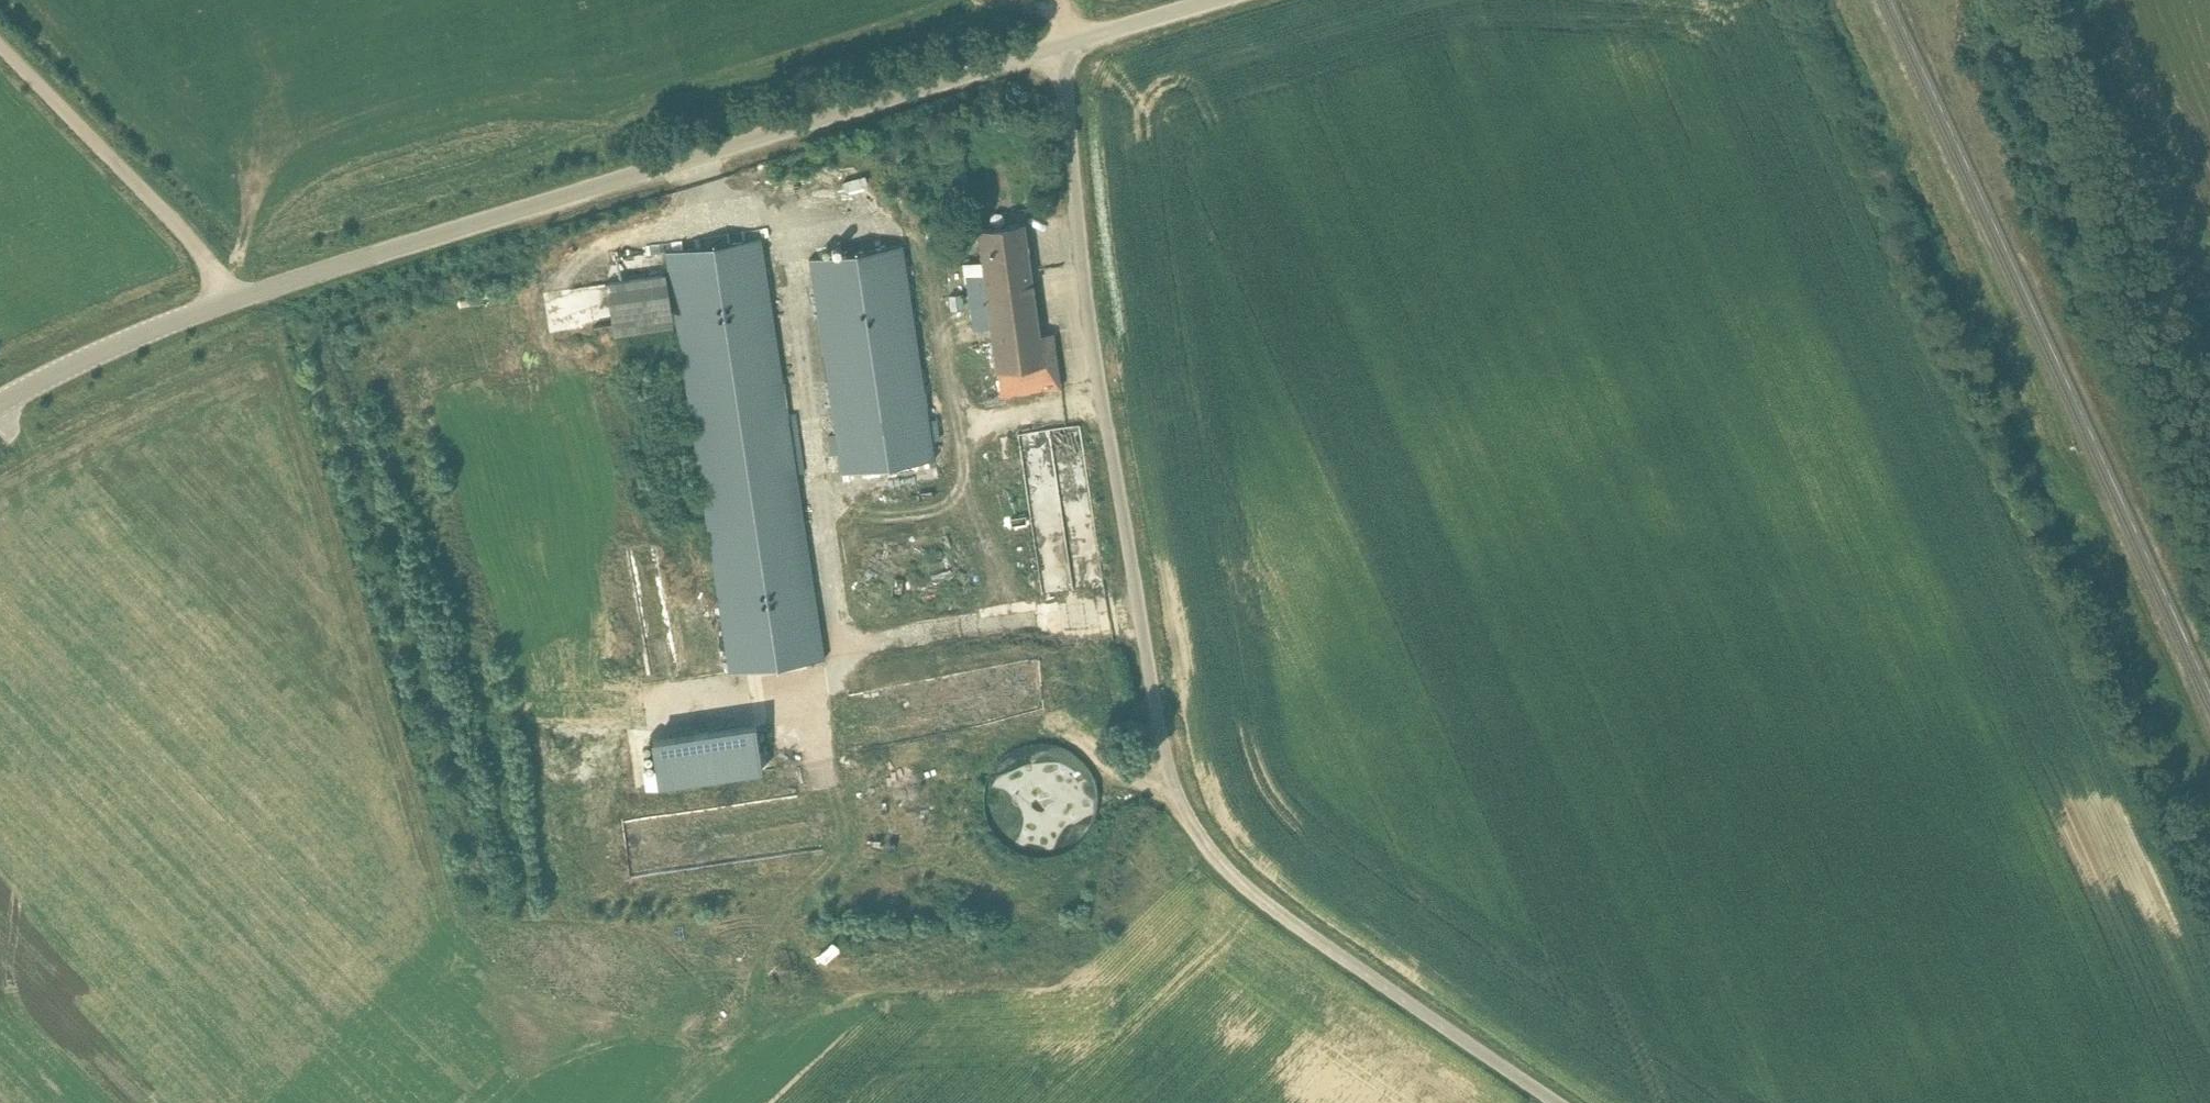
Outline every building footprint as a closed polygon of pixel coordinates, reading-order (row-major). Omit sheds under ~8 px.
[(999,368),(1036,364),(1057,361),(1054,332),(1038,335),(1023,223),(979,229),(983,261),(964,263),(974,330),(993,327),(999,368)] [(761,237),(665,251),(729,673),(825,658),(761,237)] [(903,244),(809,258),(842,473),(935,459),(903,244)] [(952,309),(963,308),(961,293),(951,295),(952,309)] [(1042,593),(1082,587),(1104,584),(1080,425),(998,437),(1005,482),(1025,479),(1042,593)] [(658,584),(652,559),(632,564),(637,589),(658,584)] [(797,697),(693,714),(699,759),(804,742),(797,697)] [(1016,844),(1077,826),(1073,815),(1090,810),(1069,737),(981,763),(998,823),(1009,820),(1016,844)]
